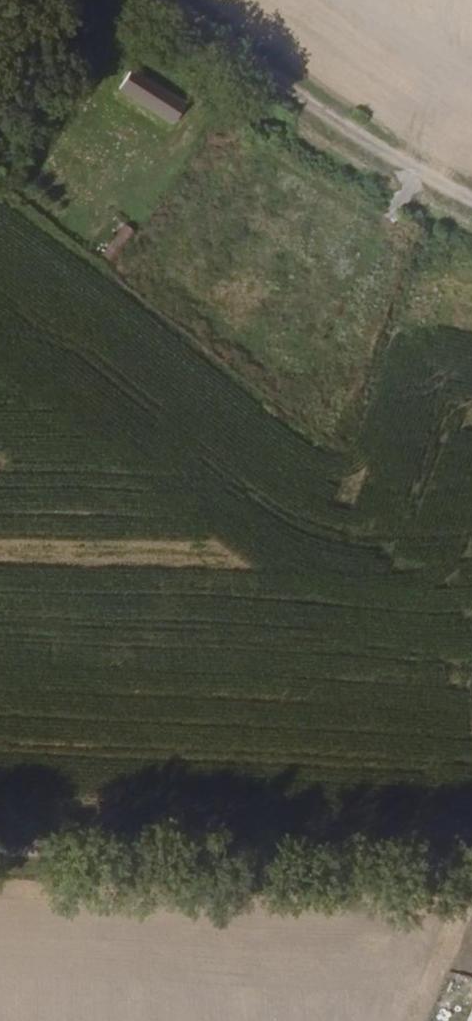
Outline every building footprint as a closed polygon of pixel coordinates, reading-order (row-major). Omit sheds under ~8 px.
[(169,126),(183,104),(128,68),(113,90),(169,126)]
